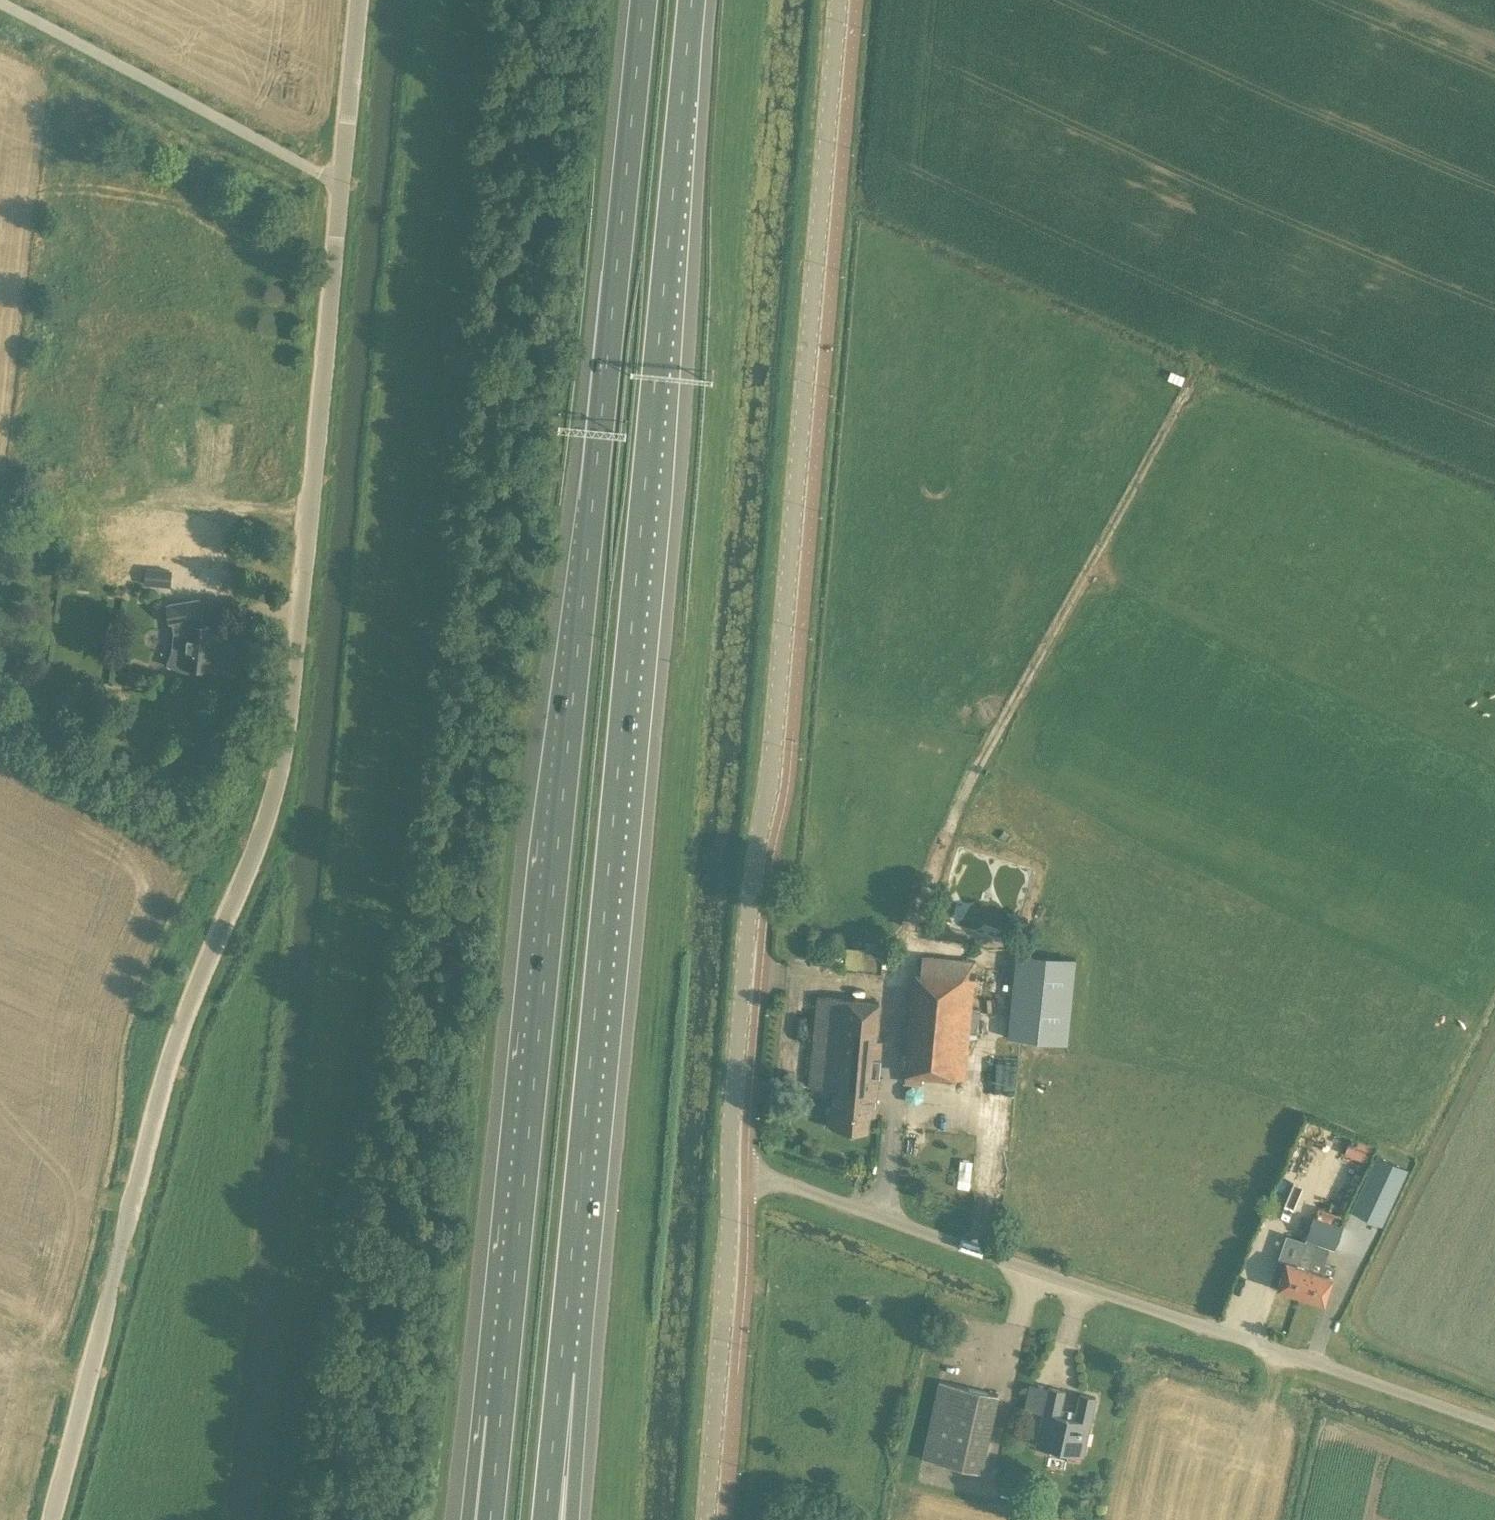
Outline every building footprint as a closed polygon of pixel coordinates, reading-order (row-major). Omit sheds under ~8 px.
[(170,570),(146,569),(145,582),(169,584),(170,570)] [(187,677),(194,666),(212,668),(217,626),(205,625),(200,600),(167,606),(171,628),(172,628),(173,637),(173,652),(166,669),(187,677)] [(1071,953),(1013,948),(1006,1034),(1064,1039),(1071,953)] [(914,972),(905,1073),(965,1078),(976,959),(922,955),(921,972),(914,972)] [(876,1103),(882,1038),(876,1038),(879,1001),(818,995),(809,1085),(833,1087),(830,1126),(867,1130),(870,1102),(876,1103)] [(1350,1134),(1344,1153),(1366,1159),(1371,1140),(1350,1134)] [(1351,1208),(1380,1221),(1407,1164),(1377,1150),(1351,1208)] [(1305,1239),(1333,1248),(1342,1228),(1312,1218),(1305,1239)] [(1310,1268),(1317,1246),(1317,1245),(1316,1244),(1305,1241),(1298,1264),(1286,1260),(1277,1287),(1301,1294),(1310,1268)] [(1310,1268),(1301,1294),(1324,1302),(1332,1275),(1310,1268)] [(922,1458),(980,1472),(998,1394),(940,1381),(922,1458)] [(1048,1388),(1036,1444),(1051,1447),(1050,1453),(1068,1457),(1069,1451),(1083,1454),(1096,1396),(1080,1392),(1076,1412),(1060,1409),(1064,1389),(1049,1386),(1048,1388)]
